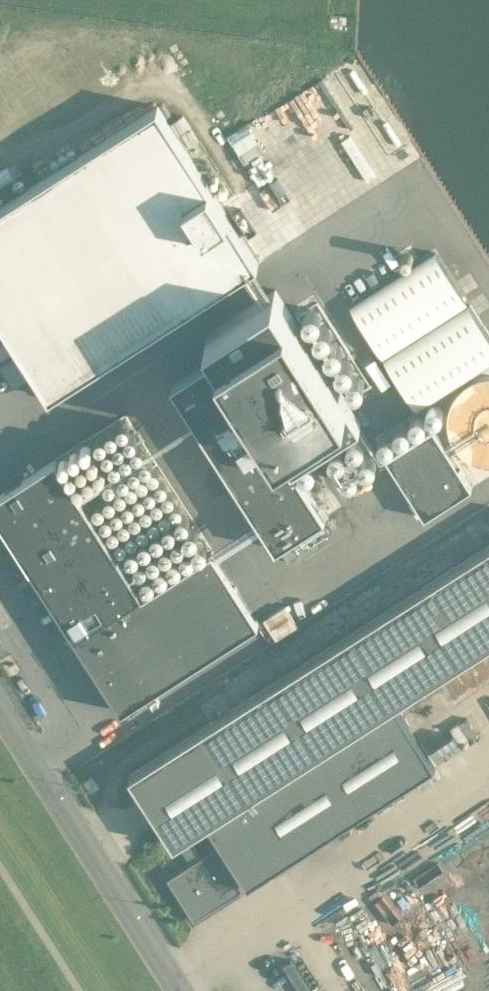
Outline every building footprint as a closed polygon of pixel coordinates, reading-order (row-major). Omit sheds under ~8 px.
[(49,393),(257,259),(156,101),(0,201),(0,316),(49,393)] [(434,248),(349,302),(381,353),(466,299),(434,248)] [(219,350),(170,381),(275,545),(324,513),(292,463),(360,419),(274,285),(206,329),(219,350)] [(383,355),(415,406),(488,358),(488,335),(467,301),(383,355)] [(66,446),(68,456),(89,452),(86,435),(73,437),(70,420),(60,421),(60,425),(48,428),(52,449),(66,446)] [(432,423),(385,453),(423,513),(470,483),(432,423)] [(55,455),(0,490),(0,520),(120,707),(257,620),(210,546),(141,590),(55,455)] [(128,771),(173,841),(207,820),(246,882),(434,762),(394,700),(488,640),(488,541),(128,771)] [(182,900),(192,916),(242,885),(215,843),(166,874),(176,891),(175,891),(181,901),(182,900)] [(422,907),(431,907),(431,890),(422,890),(422,907)] [(356,978),(376,963),(367,951),(347,966),(356,978)] [(389,974),(399,990),(412,990),(400,969),(389,974)]
